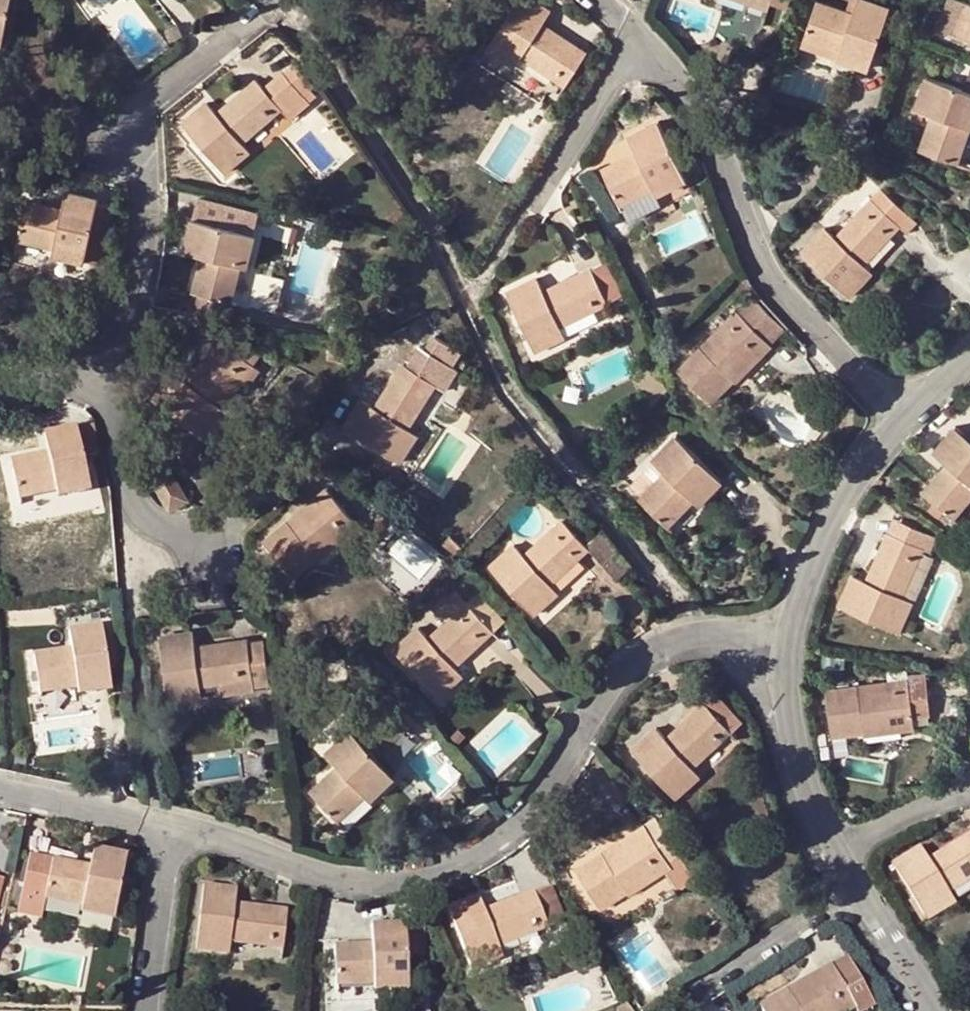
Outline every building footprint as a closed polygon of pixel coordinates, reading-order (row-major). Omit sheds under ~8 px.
[(4,44),(12,0),(0,0),(0,43),(4,44)] [(482,59),(553,105),(587,51),(543,23),(551,11),(533,0),(519,0),(482,59)] [(771,5),(773,0),(746,0),(770,8),(771,5)] [(771,5),(789,11),(792,0),(773,0),(771,5)] [(854,62),(871,68),(891,7),(871,0),(858,0),(853,14),(848,11),(817,1),(806,36),(842,48),(845,42),(859,46),(854,62)] [(858,0),(851,0),(848,11),(853,14),(858,0)] [(967,2),(963,0),(949,0),(939,27),(955,33),(967,2)] [(967,2),(955,33),(969,39),(969,3),(967,2)] [(842,48),(806,36),(803,45),(854,62),(859,46),(845,42),(842,48)] [(314,83),(295,61),(284,71),(303,93),(310,87),(314,83)] [(969,90),(969,67),(961,88),(969,90)] [(184,125),(226,173),(242,159),(235,151),(244,143),(283,109),(290,117),(317,95),(310,87),(303,93),(284,71),(264,87),(258,79),(219,113),(209,103),(184,125)] [(961,88),(929,77),(919,108),(935,113),(923,149),(958,162),(969,125),(964,123),(969,109),(969,90),(961,88)] [(659,120),(635,132),(643,148),(637,151),(605,167),(631,220),(664,204),(658,192),(654,186),(668,178),(672,185),(687,177),(659,120)] [(630,135),(637,151),(643,148),(635,132),(630,135)] [(251,151),(244,143),(235,151),(242,159),(251,151)] [(658,192),(672,185),(668,178),(654,186),(658,192)] [(869,196),(871,198),(900,224),(906,230),(916,220),(879,185),(869,196)] [(68,195),(65,209),(71,210),(73,196),(68,195)] [(71,210),(65,209),(27,201),(19,239),(57,247),(73,249),(71,258),(88,261),(99,204),(100,202),(73,196),(71,210)] [(804,252),(850,295),(865,279),(856,272),(864,263),(900,224),(871,198),(836,237),(826,228),(804,252)] [(231,302),(240,265),(244,249),(252,251),(260,213),(200,199),(188,245),(206,249),(204,256),(195,293),(231,302)] [(115,207),(99,204),(88,261),(103,264),(115,207)] [(596,228),(590,214),(586,216),(592,230),(596,228)] [(206,249),(188,245),(186,251),(204,256),(206,249)] [(55,254),(71,258),(73,249),(57,247),(55,254)] [(248,267),(252,251),(244,249),(240,265),(248,267)] [(609,260),(593,267),(610,302),(626,294),(609,260)] [(856,272),(865,279),(873,271),(864,263),(856,272)] [(539,278),(509,293),(536,348),(557,338),(553,331),(563,325),(610,302),(593,267),(546,291),(539,278)] [(245,269),(244,291),(256,291),(257,270),(245,269)] [(195,293),(190,314),(226,320),(231,302),(195,293)] [(712,402),(734,379),(729,374),(765,337),(739,312),(728,323),(731,326),(706,351),(703,348),(680,370),(712,402)] [(430,317),(413,325),(418,334),(434,326),(430,317)] [(728,323),(703,348),(706,351),(731,326),(728,323)] [(567,333),(563,325),(553,331),(557,338),(567,333)] [(208,440),(223,421),(215,415),(242,378),(247,382),(250,384),(262,369),(255,363),(263,352),(230,328),(190,382),(179,374),(158,401),(208,440)] [(424,349),(418,346),(407,364),(438,383),(448,389),(459,371),(453,368),(463,353),(434,335),(424,349)] [(773,345),(765,337),(729,374),(734,379),(737,382),(773,345)] [(348,428),(402,461),(413,445),(403,439),(410,428),(438,383),(407,364),(405,362),(378,408),(365,400),(348,428)] [(226,410),(247,382),(242,378),(215,415),(223,421),(229,412),(226,410)] [(56,451),(49,452),(11,462),(20,498),(58,490),(74,486),(75,493),(91,489),(83,459),(102,454),(95,425),(52,435),(56,451)] [(955,427),(939,447),(952,459),(948,463),(924,493),(955,518),(969,500),(969,439),(955,427)] [(413,445),(420,434),(410,428),(403,439),(413,445)] [(46,437),(49,452),(56,451),(52,435),(46,437)] [(669,523),(694,497),(689,492),(700,481),(711,492),(723,479),(678,435),(655,459),(657,461),(669,471),(644,496),(643,497),(669,523)] [(935,452),(948,463),(952,459),(939,447),(935,452)] [(164,456),(148,470),(182,507),(197,494),(164,456)] [(669,471),(657,461),(633,485),(644,496),(669,471)] [(700,502),(711,492),(700,481),(689,492),(694,497),(700,502)] [(60,497),(75,493),(74,486),(58,490),(60,497)] [(291,523),(266,544),(296,577),(321,557),(316,551),(330,538),(337,546),(341,550),(365,530),(330,489),(319,499),(323,504),(295,528),(291,523)] [(319,499),(291,523),(295,528),(323,504),(319,499)] [(537,614),(553,600),(544,591),(553,583),(591,547),(589,545),(566,520),(528,556),(517,545),(493,569),(537,614)] [(895,520),(889,533),(913,544),(919,531),(895,520)] [(606,529),(589,545),(591,547),(620,580),(636,565),(606,529)] [(923,548),(913,544),(889,533),(867,582),(854,576),(840,606),(899,632),(908,612),(897,607),(902,597),(923,548)] [(323,558),(337,546),(330,538),(316,551),(321,557),(323,558)] [(258,571),(251,583),(282,598),(285,589),(281,587),(283,583),(258,571)] [(562,592),(553,583),(544,591),(553,600),(562,592)] [(442,697),(457,683),(449,674),(458,666),(496,630),(470,602),(461,592),(450,602),(460,612),(432,638),(423,628),(398,652),(442,697)] [(481,592),(470,602),(496,630),(506,620),(481,592)] [(912,602),(902,597),(897,607),(908,612),(912,602)] [(42,695),(81,690),(79,681),(96,678),(97,692),(113,690),(104,627),(72,632),(74,652),(36,659),(42,695)] [(258,690),(256,678),(255,670),(253,662),(268,660),(266,642),(251,645),(250,640),(199,648),(197,634),(163,638),(172,702),(258,690)] [(253,662),(255,670),(269,669),(268,660),(253,662)] [(466,674),(458,666),(449,674),(457,683),(466,674)] [(924,670),(893,675),(894,686),(859,692),(858,687),(827,692),(834,737),(863,732),(863,726),(914,718),(909,686),(927,684),(924,670)] [(858,680),(858,687),(859,692),(894,686),(893,675),(858,680)] [(82,695),(97,692),(96,678),(79,681),(81,690),(82,695)] [(716,692),(707,702),(734,730),(744,720),(716,692)] [(635,751),(679,797),(694,782),(687,774),(696,766),(734,730),(707,702),(669,738),(659,728),(635,751)] [(916,730),(914,718),(863,726),(863,732),(864,738),(916,730)] [(343,763),(316,789),(342,817),(368,792),(364,787),(375,776),(385,786),(397,774),(355,728),(331,751),(343,763)] [(703,773),(696,766),(687,774),(694,782),(703,773)] [(364,787),(368,792),(373,797),(385,786),(375,776),(364,787)] [(610,854),(608,850),(580,869),(605,906),(631,888),(627,882),(669,854),(675,863),(668,868),(681,887),(699,875),(660,816),(637,831),(640,835),(610,854)] [(640,835),(637,831),(608,850),(610,854),(640,835)] [(930,860),(922,848),(894,865),(915,899),(927,921),(943,911),(937,901),(950,893),(969,881),(969,835),(930,860)] [(98,848),(94,867),(101,869),(105,849),(98,848)] [(34,854),(26,891),(50,897),(86,904),(102,908),(100,916),(116,919),(130,854),(105,849),(101,869),(94,867),(34,854)] [(627,882),(631,888),(633,891),(668,868),(675,863),(669,854),(627,882)] [(15,880),(0,877),(0,915),(7,917),(15,880)] [(554,883),(537,890),(552,925),(569,918),(554,883)] [(207,885),(199,948),(235,953),(237,941),(286,947),(291,909),(239,902),(240,889),(207,885)] [(452,908),(474,967),(496,959),(491,948),(502,944),(552,925),(537,890),(488,909),(483,895),(452,908)] [(46,917),(50,897),(26,891),(21,912),(46,917)] [(956,903),(950,893),(937,901),(943,911),(956,903)] [(922,924),(927,921),(915,899),(910,902),(922,924)] [(84,912),(100,916),(102,908),(86,904),(84,912)] [(338,944),(340,982),(378,981),(394,980),(394,988),(411,987),(409,925),(382,925),(383,943),(376,943),(338,944)] [(506,955),(502,944),(491,948),(496,959),(506,955)] [(768,1010),(828,1010),(854,996),(859,1005),(863,1010),(865,1010),(879,1003),(852,955),(837,964),(836,963),(823,970),(827,974),(795,992),(792,987),(764,1004),(768,1010)] [(823,970),(792,987),(795,992),(827,974),(823,970)] [(378,988),(394,988),(394,980),(378,981),(378,988)] [(86,995),(74,995),(74,1004),(87,1004),(86,995)] [(859,1005),(854,996),(828,1010),(848,1010),(859,1005)] [(621,1004),(626,1010),(639,1010),(630,997),(621,1004)]
